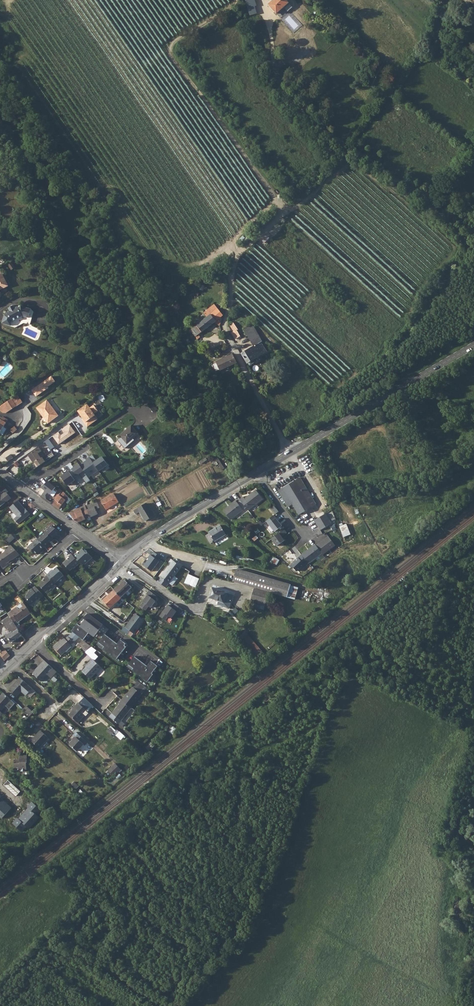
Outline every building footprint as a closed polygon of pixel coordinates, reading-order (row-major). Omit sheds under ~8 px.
[(242,4),(245,3),(246,9),(253,7),(251,0),(241,0),(242,4)] [(268,5),(276,14),(288,3),(285,0),(274,0),(268,5)] [(206,317),(191,331),(196,337),(197,339),(200,337),(199,335),(214,323),(220,326),(221,324),(222,319),(221,318),(222,316),(223,316),(214,304),(203,313),(206,317)] [(2,323),(16,327),(24,323),(30,324),(33,312),(31,309),(21,306),(18,308),(18,306),(15,308),(14,307),(9,309),(10,311),(7,312),(8,313),(5,315),(2,323)] [(234,332),(231,334),(234,340),(240,336),(237,332),(237,331),(238,330),(234,323),(230,325),(234,332)] [(252,324),(243,329),(247,336),(253,346),(254,345),(255,346),(242,354),(247,364),(248,363),(249,366),(255,362),(254,360),(267,353),(261,343),(262,342),(252,324)] [(243,329),(237,332),(240,336),(241,339),(247,336),(243,329)] [(237,363),(232,354),(216,362),(220,371),(237,363)] [(18,395),(12,399),(17,406),(23,402),(18,395)] [(1,411),(2,413),(3,412),(7,410),(8,411),(17,406),(12,399),(0,406),(0,411),(1,411)] [(58,415),(47,400),(37,407),(48,423),(58,415)] [(87,404),(78,411),(86,422),(85,423),(88,427),(98,419),(95,414),(99,411),(94,405),(90,408),(87,404)] [(75,432),(69,424),(61,429),(63,433),(60,435),(58,432),(52,436),(58,444),(75,432)] [(129,445),(128,443),(133,439),(139,434),(132,426),(120,436),(121,437),(117,440),(125,449),(129,445)] [(192,433),(194,436),(201,432),(199,428),(192,433)] [(201,432),(194,436),(199,444),(207,440),(202,431),(201,432)] [(28,455),(37,467),(47,460),(39,448),(28,455)] [(86,461),(80,465),(87,477),(97,470),(92,463),(88,457),(85,460),(86,461)] [(101,457),(92,463),(97,470),(98,472),(107,465),(101,457)] [(218,458),(215,460),(218,464),(221,470),(224,468),(218,458)] [(80,465),(69,473),(74,480),(81,476),(86,483),(90,480),(87,477),(80,465)] [(68,471),(60,477),(66,486),(74,480),(69,473),(68,471)] [(315,503),(299,477),(277,490),(287,506),(292,503),(298,513),(315,503)] [(44,491),(41,496),(46,500),(55,488),(48,482),(40,487),(44,491)] [(55,500),(52,504),(59,509),(68,497),(64,493),(62,491),(59,489),(52,498),(55,500)] [(242,496),(238,499),(246,509),(260,498),(253,489),(243,497),(242,496)] [(10,498),(5,492),(1,496),(0,495),(0,507),(10,498)] [(119,502),(114,494),(101,501),(106,509),(119,502)] [(230,503),(221,510),(228,519),(241,510),(233,500),(230,503)] [(17,501),(9,508),(17,516),(14,519),(18,524),(30,514),(27,510),(26,510),(21,505),(17,501)] [(87,505),(86,506),(91,517),(98,514),(96,509),(100,507),(96,501),(87,505)] [(146,503),(134,510),(136,514),(140,512),(145,521),(154,516),(146,503)] [(91,517),(86,506),(76,510),(76,509),(68,513),(69,515),(70,515),(71,517),(72,517),(74,520),(78,523),(82,521),(83,523),(91,520),(90,517),(91,517)] [(326,514),(315,520),(321,530),(331,524),(326,514)] [(274,516),(267,522),(275,532),(282,526),(274,516)] [(208,532),(204,535),(209,543),(213,540),(214,540),(225,534),(219,524),(208,531),(208,532)] [(341,526),(344,537),(351,535),(348,524),(341,526)] [(45,532),(38,539),(44,546),(52,539),(55,535),(56,536),(60,532),(52,526),(49,528),(45,532)] [(279,533),(272,539),(277,546),(284,540),(279,533)] [(13,535),(7,540),(9,543),(15,537),(13,535)] [(328,536),(316,545),(323,554),(335,546),(328,536)] [(38,539),(37,539),(28,547),(35,554),(41,549),(44,546),(38,539)] [(315,545),(302,555),(308,563),(321,553),(315,545)] [(3,568),(8,565),(7,563),(19,555),(10,546),(4,550),(4,552),(1,554),(0,554),(0,563),(3,568)] [(77,553),(73,556),(81,564),(83,566),(85,564),(85,565),(93,558),(88,552),(87,553),(83,549),(80,552),(78,554),(77,553)] [(161,557),(154,552),(152,556),(150,556),(143,566),(151,571),(161,557)] [(69,557),(67,559),(64,563),(71,571),(74,568),(75,569),(81,564),(73,556),(72,554),(68,557),(69,557)] [(301,555),(291,565),(297,571),(307,563),(301,555)] [(169,563),(159,577),(160,577),(156,581),(164,587),(168,582),(171,585),(177,578),(173,576),(180,566),(170,559),(167,562),(169,563)] [(52,571),(47,575),(48,575),(55,583),(64,575),(57,567),(53,571),(52,571)] [(235,569),(231,581),(279,595),(280,594),(291,586),(235,569)] [(45,579),(43,581),(39,584),(46,592),(49,589),(50,590),(56,584),(55,583),(48,575),(44,578),(45,579)] [(191,577),(188,585),(194,587),(197,579),(191,577)] [(124,580),(113,590),(120,597),(131,587),(124,580)] [(36,586),(35,587),(42,597),(44,595),(36,586)] [(42,597),(35,587),(32,589),(27,593),(28,594),(26,596),(27,598),(29,601),(28,602),(31,605),(39,597),(40,598),(42,597)] [(211,587),(208,598),(217,601),(216,605),(228,609),(232,595),(228,593),(211,587)] [(250,600),(248,605),(263,609),(264,604),(265,604),(268,593),(253,589),(250,600)] [(120,597),(113,590),(102,600),(110,608),(121,598),(120,597)] [(156,597),(148,591),(145,594),(146,595),(142,602),(139,606),(145,611),(148,606),(150,608),(155,601),(153,600),(156,597)] [(21,600),(5,611),(7,614),(23,602),(21,600)] [(23,602),(7,614),(9,616),(13,622),(16,620),(18,623),(25,617),(25,616),(30,612),(23,602)] [(176,611),(167,605),(159,616),(165,621),(168,616),(171,618),(176,611)] [(76,624),(70,631),(72,633),(76,636),(78,637),(82,640),(83,641),(89,633),(94,637),(99,630),(103,625),(88,614),(78,625),(76,624)] [(88,614),(76,624),(78,625),(88,614)] [(144,621),(135,614),(125,627),(133,633),(138,627),(138,628),(144,621)] [(9,616),(4,620),(1,622),(7,630),(8,629),(10,632),(6,635),(11,643),(21,635),(18,630),(19,630),(13,622),(9,616)] [(109,629),(103,625),(99,630),(104,634),(105,634),(109,629)] [(245,632),(239,637),(250,650),(255,646),(263,655),(264,654),(245,632)] [(73,642),(78,637),(76,636),(72,633),(68,637),(73,642)] [(115,642),(105,634),(104,634),(98,643),(104,647),(102,649),(117,660),(126,647),(125,646),(126,644),(120,639),(117,644),(115,647),(112,645),(115,642)] [(63,637),(53,646),(60,655),(71,646),(70,645),(73,642),(68,637),(67,635),(64,638),(63,637)] [(82,640),(79,644),(87,649),(90,646),(83,641),(82,640)] [(96,650),(90,646),(87,649),(84,652),(91,659),(93,661),(97,657),(93,653),(96,650)] [(255,646),(250,650),(258,659),(263,655),(255,646)] [(4,660),(10,656),(4,649),(0,653),(0,655),(4,660)] [(263,655),(258,659),(261,663),(266,659),(263,655)] [(144,664),(135,656),(128,665),(134,668),(132,670),(148,682),(153,674),(152,673),(158,666),(151,661),(147,666),(146,667),(146,668),(146,669),(143,666),(144,664)] [(89,664),(85,668),(81,672),(90,679),(100,668),(93,661),(91,659),(88,663),(89,664)] [(34,672),(33,671),(31,674),(39,682),(46,674),(52,669),(43,660),(39,664),(40,665),(34,672)] [(52,669),(46,674),(50,678),(55,672),(52,669)] [(18,684),(15,682),(8,689),(16,697),(20,692),(26,686),(21,681),(18,684)] [(30,689),(26,686),(20,692),(24,696),(25,695),(30,689)] [(126,694),(120,701),(118,704),(118,705),(108,717),(117,724),(130,709),(141,695),(132,688),(127,694),(126,694)] [(34,693),(30,689),(25,695),(29,698),(34,693)] [(0,695),(0,710),(4,706),(10,700),(2,693),(0,695)] [(13,704),(10,700),(4,706),(8,710),(13,704)] [(72,711),(68,715),(77,723),(86,713),(77,704),(71,710),(72,711)] [(25,707),(21,710),(28,717),(32,714),(25,707)] [(11,725),(8,729),(13,733),(16,730),(11,725)] [(40,732),(30,742),(38,749),(47,739),(40,732)] [(75,739),(72,742),(69,745),(76,752),(82,745),(81,744),(83,741),(76,735),(73,738),(75,739)] [(16,760),(14,760),(14,771),(18,770),(20,770),(20,772),(26,772),(26,762),(27,762),(27,755),(20,755),(20,760),(20,762),(17,763),(16,760)] [(109,770),(115,776),(122,769),(116,763),(109,770)] [(0,798),(0,817),(2,818),(11,808),(0,798)] [(41,809),(31,800),(25,807),(28,809),(19,819),(17,819),(13,823),(22,831),(26,827),(29,829),(39,817),(36,815),(41,809)]
